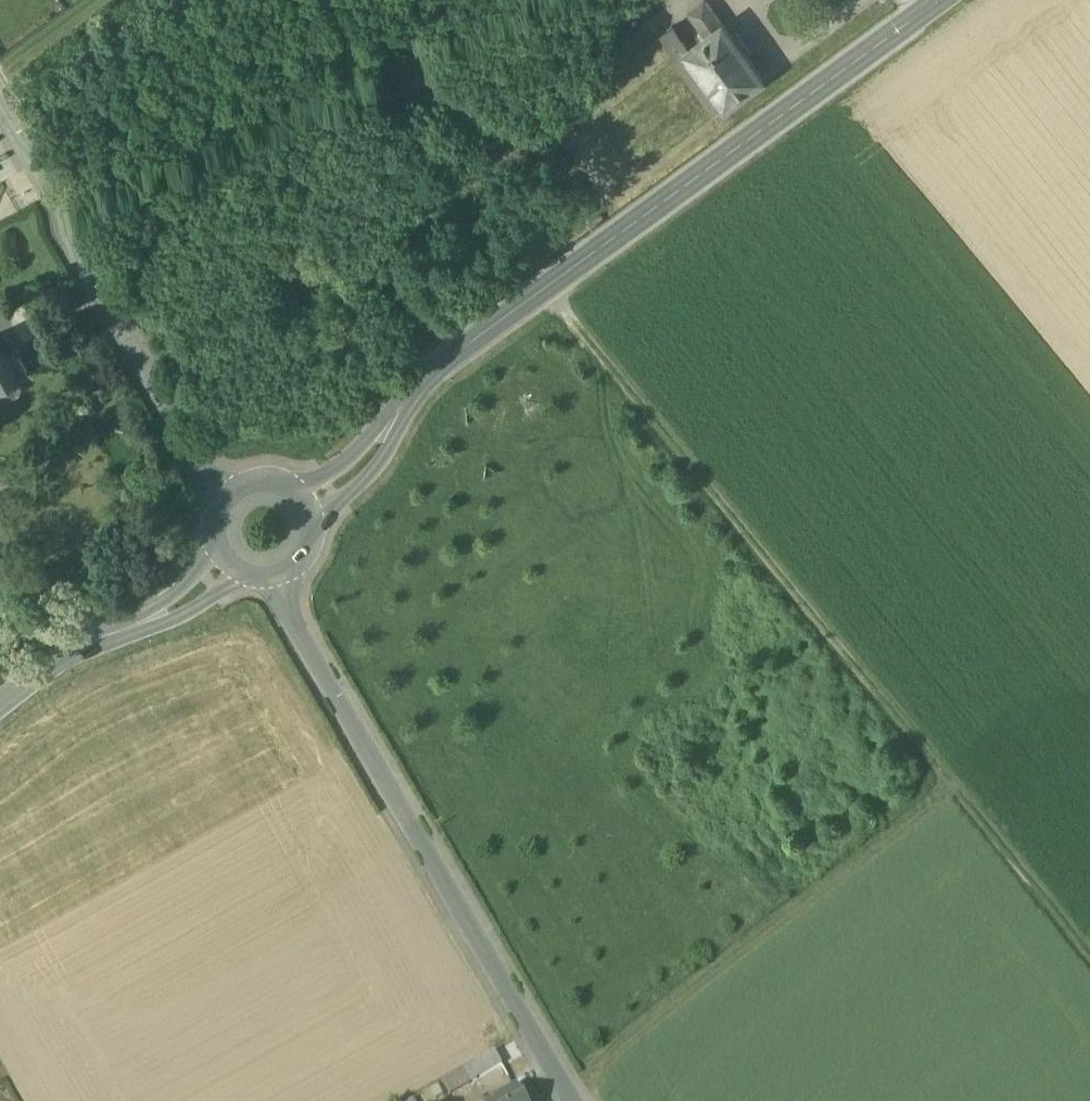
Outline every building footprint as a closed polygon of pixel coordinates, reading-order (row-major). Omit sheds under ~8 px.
[(689,11),(707,35),(723,23),(706,0),(705,0),(689,11)] [(763,79),(723,23),(707,35),(689,48),(673,26),(660,35),(676,57),(685,51),(726,106),(763,79)] [(726,106),(685,51),(676,57),(675,58),(715,114),(726,106)] [(0,344),(0,381),(23,368),(26,362),(20,352),(14,350),(6,354),(0,344)] [(505,1067),(496,1051),(467,1066),(476,1082),(505,1067)] [(517,1091),(500,1100),(523,1100),(517,1091)]
